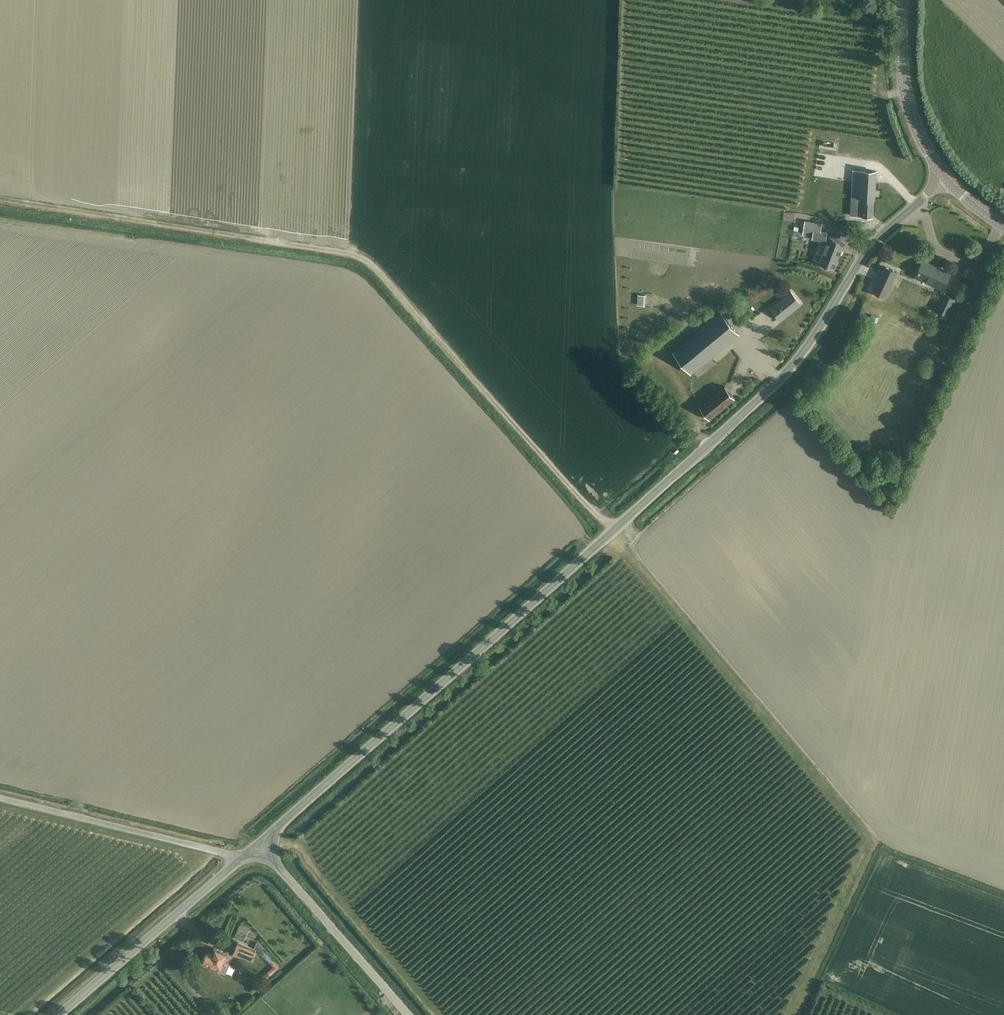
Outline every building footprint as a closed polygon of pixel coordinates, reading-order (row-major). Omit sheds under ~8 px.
[(855,170),(855,182),(861,182),(860,198),(856,198),(855,216),(873,217),(874,199),(875,200),(874,199),(876,171),(855,170)] [(812,240),(825,242),(827,233),(814,231),(812,240)] [(830,237),(819,263),(834,269),(845,243),(830,237)] [(923,261),(916,277),(943,289),(950,273),(923,261)] [(884,265),(876,285),(889,291),(898,271),(884,265)] [(780,320),(800,303),(791,291),(771,308),(780,320)] [(641,304),(642,293),(634,292),(633,304),(641,304)] [(956,299),(943,294),(936,309),(949,315),(956,299)] [(692,372),(739,334),(721,312),(674,350),(692,372)] [(879,317),(871,314),(869,320),(877,323),(879,317)] [(653,378),(649,382),(655,389),(659,385),(653,378)] [(711,419),(736,398),(726,386),(700,407),(711,419)] [(265,951),(256,941),(254,948),(258,950),(262,954),(265,951)] [(233,953),(249,960),(254,949),(238,942),(233,953)] [(224,973),(232,955),(214,948),(211,955),(206,953),(202,962),(219,969),(218,970),(224,973)] [(264,980),(279,967),(272,960),(269,963),(273,967),(261,976),(264,980)]
